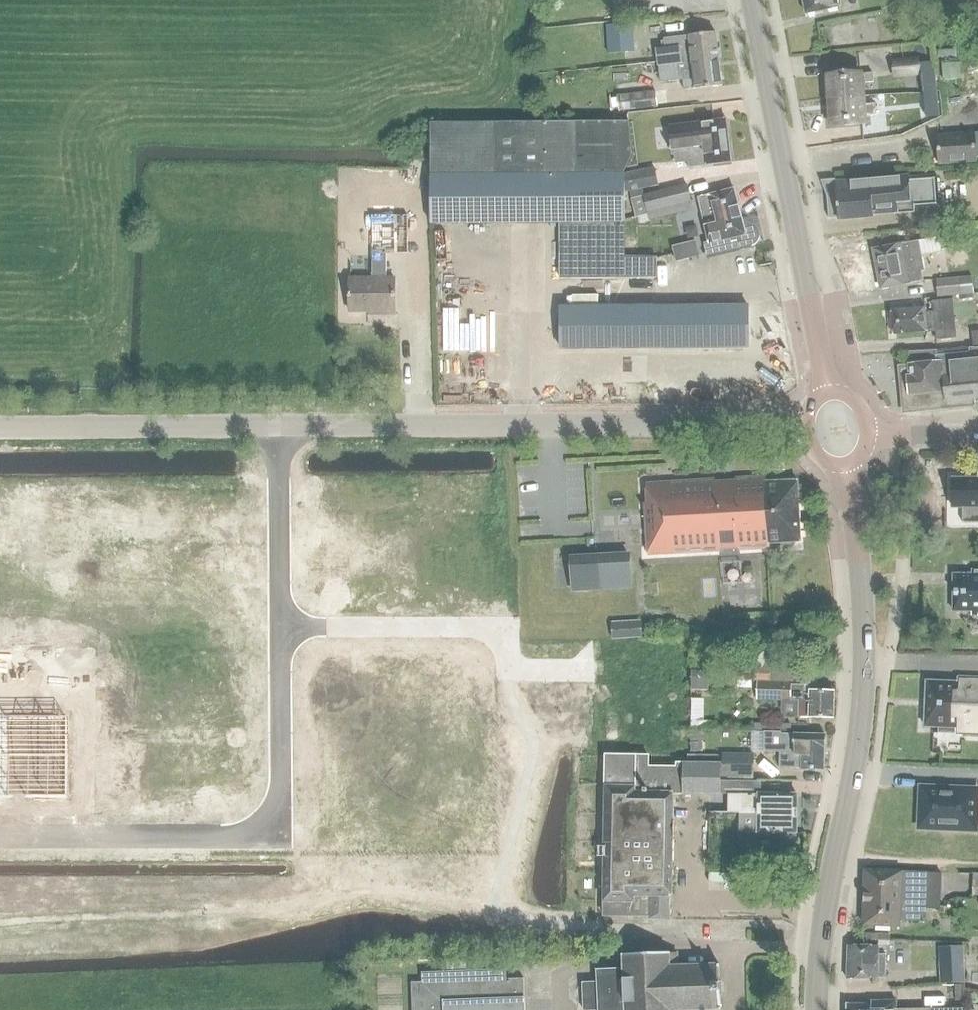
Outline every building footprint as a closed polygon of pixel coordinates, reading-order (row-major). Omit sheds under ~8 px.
[(807,14),(839,8),(838,0),(804,0),(807,14)] [(606,25),(609,53),(633,50),(630,22),(606,25)] [(659,59),(660,71),(669,69),(668,58),(677,57),(678,63),(719,57),(715,29),(689,33),(689,34),(665,37),(666,46),(657,48),(658,59),(659,59)] [(669,69),(660,71),(659,59),(658,59),(661,81),(684,78),(685,88),(696,86),(723,83),(719,57),(678,63),(677,57),(668,58),(669,69)] [(934,61),(920,63),(921,74),(922,87),(936,86),(934,61)] [(895,77),(921,74),(920,63),(894,65),(895,77)] [(832,99),(863,96),(862,83),(873,82),(873,74),(861,74),(861,73),(830,75),(832,99)] [(668,105),(666,88),(616,94),(618,111),(668,105)] [(863,96),(832,99),(834,126),(865,124),(864,117),(876,116),(875,104),(863,104),(863,96)] [(732,161),(727,117),(670,124),(674,152),(676,152),(677,161),(689,160),(690,168),(713,165),(713,163),(732,161)] [(623,174),(631,155),(631,124),(430,123),(430,219),(431,225),(560,224),(561,280),(656,279),(656,258),(625,259),(625,219),(625,192),(658,186),(654,168),(623,174)] [(938,135),(940,165),(977,162),(977,158),(977,157),(977,133),(938,135)] [(940,206),(937,175),(918,177),(845,182),(845,183),(836,184),(839,217),(848,217),(848,218),(883,215),(883,213),(920,210),(920,208),(940,206)] [(649,216),(650,219),(651,220),(695,209),(689,184),(633,198),(638,219),(649,216)] [(749,221),(746,220),(743,218),(740,204),(742,200),(740,194),(737,192),(736,187),(700,197),(711,241),(706,242),(710,257),(755,246),(755,245),(762,243),(763,237),(762,234),(760,227),(757,224),(753,222),(749,221)] [(407,253),(408,219),(408,214),(372,214),(372,219),(371,278),(350,278),(350,311),(375,311),(376,314),(394,314),(394,278),(386,278),(387,253),(407,253)] [(905,243),(873,249),(880,289),(912,284),(923,282),(921,273),(925,272),(920,242),(906,244),(905,243)] [(674,249),(677,264),(701,258),(697,243),(674,249)] [(972,295),(971,278),(935,281),(936,297),(972,295)] [(924,312),(924,307),(890,310),(891,334),(926,331),(925,324),(933,324),(935,338),(955,337),(952,300),(931,302),(932,312),(924,312)] [(560,307),(560,348),(748,347),(748,306),(560,307)] [(972,347),(968,347),(968,352),(935,355),(935,350),(908,352),(909,364),(904,364),(907,393),(908,393),(908,403),(943,399),(944,401),(977,398),(977,346),(972,347)] [(773,469),(783,468),(782,457),(773,457),(773,469)] [(952,508),(962,508),(962,523),(977,523),(977,469),(977,478),(952,478),(952,508)] [(768,541),(788,541),(800,540),(796,479),(765,480),(765,475),(646,482),(647,502),(645,502),(647,553),(768,546),(768,541)] [(208,503),(81,503),(81,584),(208,584),(208,503)] [(628,555),(571,559),(573,589),(630,585),(628,555)] [(953,611),(971,611),(971,615),(977,615),(977,570),(971,570),(971,574),(953,574),(953,611)] [(639,621),(610,622),(611,639),(640,637),(639,621)] [(716,657),(716,648),(706,648),(706,657),(716,657)] [(313,659),(313,724),(413,724),(413,742),(434,742),(433,659),(313,659)] [(433,659),(434,742),(478,742),(478,659),(433,659)] [(738,680),(770,680),(770,669),(738,668),(738,680)] [(721,671),(691,670),(691,690),(708,691),(708,685),(721,685),(721,671)] [(977,735),(977,678),(955,677),(955,682),(925,681),(922,727),(936,727),(936,733),(977,735)] [(833,690),(804,689),(804,681),(757,681),(757,697),(788,698),(798,699),(797,715),(832,716),(833,690)] [(5,716),(6,796),(65,796),(65,717),(5,716)] [(124,716),(124,796),(183,797),(183,717),(124,716)] [(183,717),(183,797),(245,797),(245,717),(183,717)] [(779,766),(788,766),(823,767),(824,745),(827,743),(827,736),(824,733),(788,733),(781,732),(781,731),(764,730),(763,751),(779,752),(779,766)] [(725,774),(752,775),(752,753),(725,752),(725,774)] [(606,755),(603,901),(604,901),(604,915),(649,915),(649,919),(669,919),(669,896),(671,896),(672,837),(674,837),(674,821),(672,821),(673,793),(719,794),(720,764),(677,763),(677,767),(648,767),(648,755),(617,755),(606,755)] [(728,794),(728,812),(740,812),(762,812),(762,831),(781,831),(781,838),(788,839),(794,839),(794,831),(796,831),(797,792),(788,792),(760,792),(760,783),(728,783),(728,794)] [(921,788),(920,826),(974,828),(975,791),(961,790),(961,788),(941,787),(941,789),(921,788)] [(783,856),(783,861),(788,864),(793,861),(793,856),(788,853),(783,856)] [(941,873),(863,871),(862,925),(898,926),(898,920),(924,921),(924,909),(940,909),(941,873)] [(878,978),(886,978),(886,954),(878,954),(878,945),(847,946),(848,979),(878,978)] [(939,971),(940,983),(964,982),(962,946),(950,946),(951,970),(939,971)] [(719,993),(722,993),(721,978),(719,978),(718,962),(677,964),(677,950),(623,953),(624,965),(597,967),(597,980),(583,980),(584,1008),(599,1008),(599,1009),(679,1009),(720,1008),(719,993)] [(411,980),(411,1009),(524,1009),(523,977),(495,977),(495,969),(466,970),(465,961),(446,961),(446,970),(420,971),(420,979),(411,980)] [(869,1005),(846,1005),(846,1009),(964,1009),(894,1009),(894,1000),(869,1001),(869,1005)]
